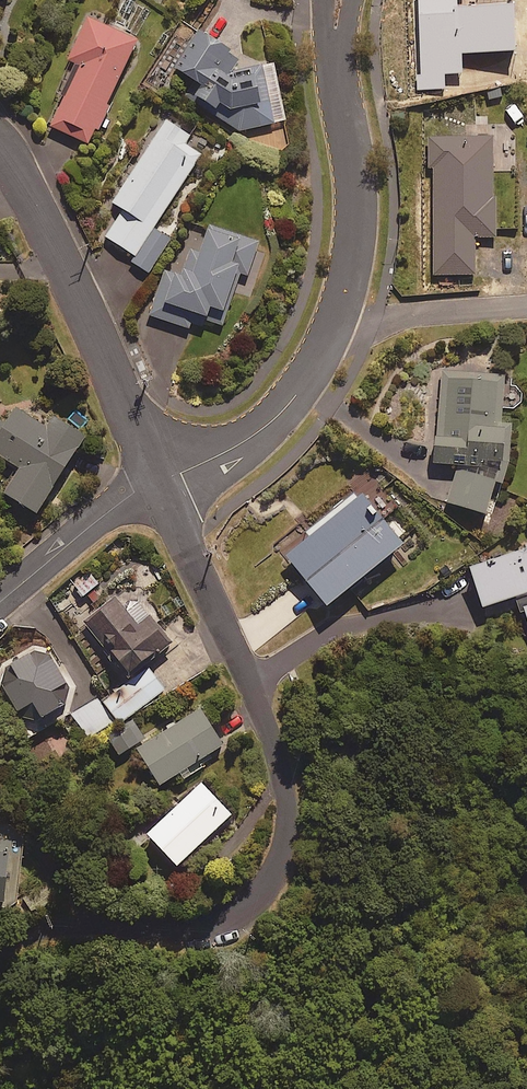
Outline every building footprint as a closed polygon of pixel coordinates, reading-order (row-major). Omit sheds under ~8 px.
[(51,123),(87,141),(94,126),(97,127),(109,104),(106,102),(137,38),(88,15),(68,56),(80,62),(51,123)] [(200,82),(190,98),(239,129),(285,119),(273,61),(251,66),(225,50),(228,45),(198,27),(175,63),(200,82)] [(475,134),(475,103),(454,103),(426,103),(426,167),(434,167),(435,273),(476,273),(475,235),(496,235),(496,195),(494,195),(493,134),(475,134)] [(191,132),(167,116),(112,200),(124,207),(106,235),(135,254),(131,260),(148,271),(170,236),(154,226),(201,153),(184,142),(191,132)] [(205,319),(225,326),(231,309),(224,306),(236,270),(247,274),(259,240),(192,216),(173,272),(165,269),(149,313),(200,331),(205,319)] [(511,418),(504,418),(504,371),(435,371),(435,464),(460,464),(448,502),(486,514),(495,485),(501,487),(511,456),(511,445),(511,418)] [(0,419),(0,454),(19,466),(4,490),(37,510),(84,433),(53,414),(47,425),(16,405),(5,422),(0,419)] [(384,517),(362,490),(286,552),(326,602),(403,540),(384,517)] [(470,564),(483,604),(514,594),(520,610),(525,608),(526,615),(526,545),(470,564)] [(128,584),(114,595),(84,620),(127,674),(171,639),(128,584)] [(67,701),(70,683),(52,653),(34,648),(4,666),(0,684),(0,686),(19,716),(36,720),(67,701)] [(148,666),(104,702),(122,723),(165,686),(148,666)] [(112,721),(99,697),(75,711),(88,735),(112,721)] [(223,742),(200,706),(137,746),(160,782),(179,770),(184,777),(204,764),(200,757),(223,742)] [(144,736),(137,724),(111,741),(119,753),(144,736)] [(231,812),(202,780),(148,831),(177,862),(231,812)] [(6,821),(0,820),(0,907),(8,908),(16,902),(24,842),(6,821)] [(124,840),(136,852),(150,836),(138,825),(124,840)]
